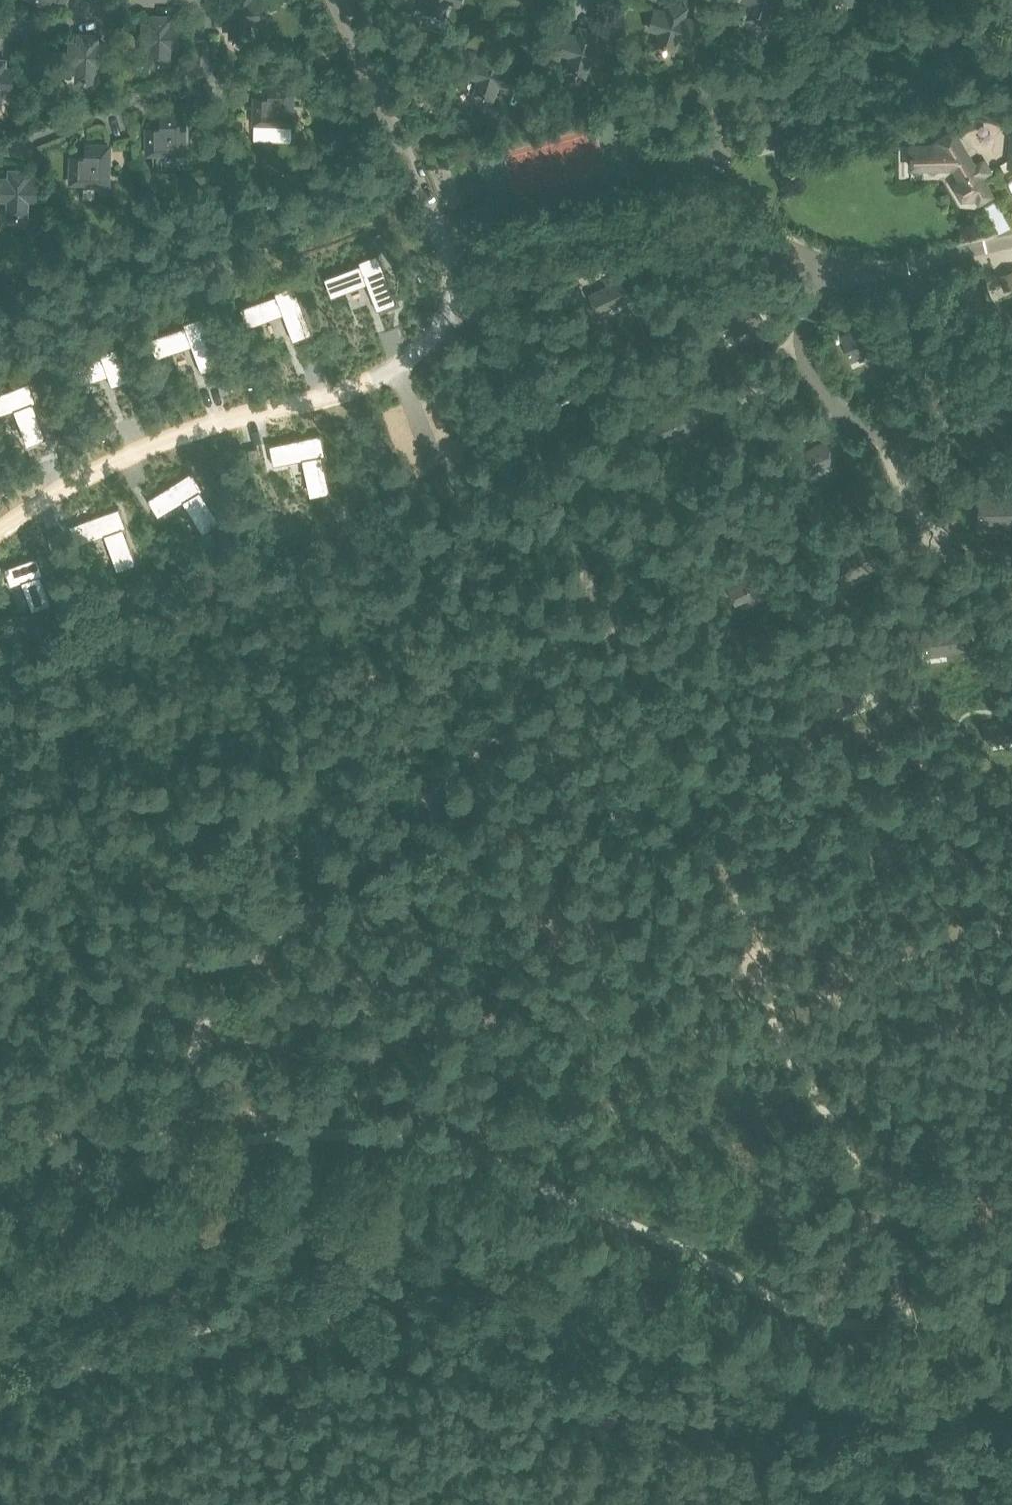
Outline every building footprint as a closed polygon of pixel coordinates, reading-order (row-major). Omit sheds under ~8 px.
[(221,21),(229,21),(228,37),(250,39),(251,21),(260,22),(261,0),(222,0),(221,21)] [(424,9),(444,14),(448,0),(427,0),(424,9)] [(654,5),(648,26),(658,28),(653,44),(673,50),(677,34),(688,37),(693,16),(683,13),(686,3),(676,0),(666,0),(664,8),(654,5)] [(751,0),(746,16),(766,22),(770,6),(781,9),(783,0),(750,0),(751,0)] [(173,13),(150,12),(149,21),(141,21),(140,46),(149,46),(148,63),(171,64),(172,46),(180,47),(181,22),(172,21),(173,13)] [(576,33),(566,31),(560,51),(570,54),(565,70),(585,75),(589,60),(600,62),(605,41),(595,39),(598,28),(578,23),(576,33)] [(107,65),(108,40),(99,40),(100,32),(77,30),(76,39),(68,39),(67,64),(76,64),(75,81),(97,82),(98,65),(107,65)] [(485,58),(475,55),(468,75),(478,79),(473,94),(492,101),(497,85),(508,88),(514,68),(504,64),(508,54),(488,48),(485,58)] [(15,65),(7,65),(8,56),(0,55),(0,107),(3,107),(4,90),(13,90),(15,65)] [(295,83),(269,81),(269,85),(258,84),(257,95),(253,95),(252,124),(294,125),(295,83)] [(187,155),(187,112),(160,112),(160,126),(145,126),(145,155),(187,155)] [(1005,118),(1003,133),(1010,134),(1006,167),(1011,167),(1011,119),(1005,118)] [(911,145),(911,168),(955,168),(960,176),(956,188),(962,199),(973,200),(977,197),(980,202),(993,195),(982,176),(991,171),(985,159),(975,164),(954,129),(928,145),(911,145)] [(110,184),(112,143),(85,142),(85,155),(70,154),(69,183),(110,184)] [(39,176),(30,176),(31,168),(8,167),(8,175),(0,175),(0,199),(7,200),(6,217),(29,218),(29,201),(38,201),(39,176)] [(1002,216),(1011,211),(1011,187),(992,197),(1002,216)] [(360,263),(326,276),(328,282),(330,288),(330,287),(332,293),(366,281),(367,282),(377,310),(397,302),(378,253),(359,260),(360,263)] [(629,280),(590,296),(595,311),(637,294),(629,280)] [(276,294),(242,306),(244,312),(244,313),(246,318),(248,324),(282,311),(283,313),(293,340),(313,333),(294,283),(275,291),(276,294)] [(754,303),(717,319),(726,340),(764,323),(754,303)] [(185,325),(151,337),(153,343),(153,344),(154,349),(155,349),(157,355),(191,343),(191,344),(201,372),(221,365),(203,315),(184,322),(185,325)] [(873,320),(839,333),(848,360),(883,348),(873,320)] [(101,355),(74,365),(80,382),(107,373),(108,374),(112,385),(130,379),(129,378),(118,346),(100,352),(101,355)] [(0,392),(0,414),(14,409),(16,409),(28,442),(34,440),(40,438),(46,436),(33,402),(36,401),(29,381),(0,392)] [(321,431),(269,442),(273,461),(302,455),(310,492),(329,488),(322,451),(325,451),(321,431)] [(825,440),(795,454),(802,475),(835,462),(825,440)] [(192,470),(147,498),(158,516),(183,500),(184,501),(185,500),(204,530),(209,527),(214,524),(220,520),(219,518),(201,489),(203,488),(192,470)] [(978,496),(979,524),(1011,523),(1011,495),(978,496)] [(119,506),(70,525),(77,544),(105,534),(106,533),(119,567),(125,565),(125,566),(130,564),(130,563),(136,561),(124,527),(127,526),(119,506)] [(873,537),(834,552),(843,580),(882,566),(873,537)] [(37,555),(4,567),(11,585),(22,581),(23,581),(33,608),(39,606),(45,604),(51,602),(41,574),(44,574),(37,555)] [(740,580),(727,585),(728,584),(737,605),(769,590),(759,568),(739,577),(740,580)] [(923,627),(926,655),(969,650),(965,621),(923,627)] [(986,726),(990,744),(1011,739),(1011,719),(986,726)]
